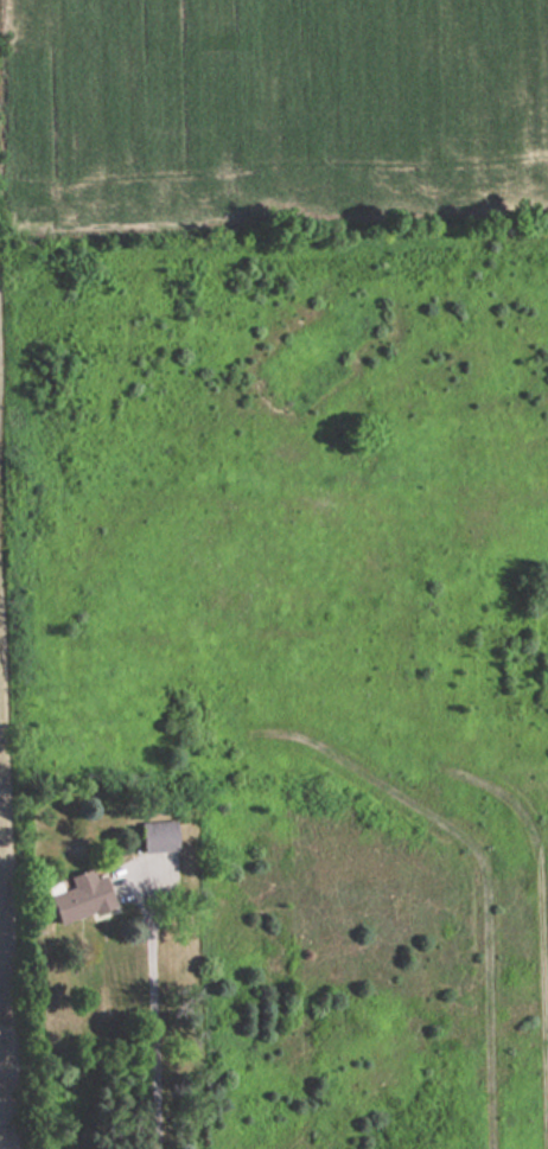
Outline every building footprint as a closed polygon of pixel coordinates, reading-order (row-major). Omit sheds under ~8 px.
[(142,822),(142,852),(176,852),(176,822),(142,822)] [(114,907),(104,876),(95,879),(92,869),(68,877),(72,888),(49,895),(58,924),(114,907)]
